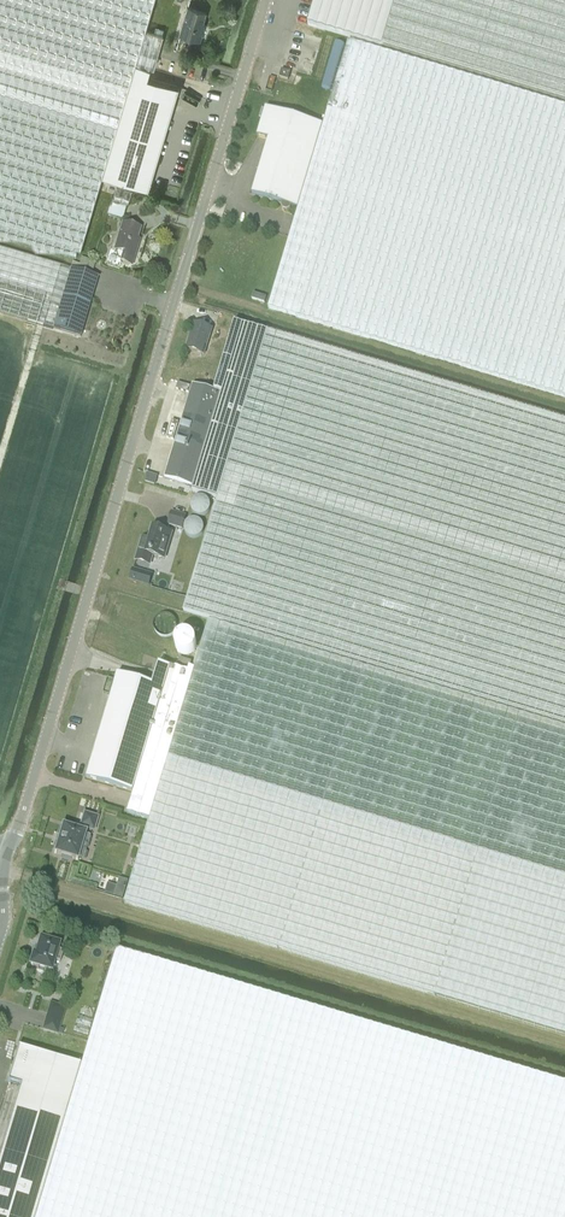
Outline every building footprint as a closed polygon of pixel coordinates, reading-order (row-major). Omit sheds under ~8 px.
[(101,176),(132,73),(135,61),(153,67),(162,35),(145,30),(154,0),(0,0),(0,233),(5,234),(77,256),(101,176)] [(307,25),(382,47),(396,0),(315,0),(307,25)] [(382,47),(564,102),(564,0),(396,0),(382,47)] [(201,27),(206,12),(187,6),(179,34),(200,40),(204,28),(201,27)] [(324,125),(298,209),(268,308),(564,398),(564,107),(349,42),(324,125)] [(290,72),(281,70),(279,78),(287,80),(290,72)] [(178,86),(132,73),(101,176),(147,189),(178,86)] [(291,207),(298,209),(324,125),(266,108),(257,136),(269,140),(252,195),(283,205),(282,208),(284,211),(287,212),(290,211),(291,207)] [(136,244),(141,229),(123,224),(115,251),(116,252),(116,254),(117,257),(118,259),(121,260),(120,263),(133,267),(139,245),(136,244)] [(52,328),(70,269),(0,249),(0,312),(52,328)] [(72,263),(70,269),(91,276),(95,262),(81,257),(79,265),(72,263)] [(70,269),(52,328),(80,337),(83,327),(98,277),(91,276),(70,269)] [(252,299),(264,303),(266,297),(253,293),(252,299)] [(184,611),(564,725),(564,420),(449,385),(235,321),(214,393),(220,395),(193,487),(192,488),(192,490),(217,497),(184,611)] [(203,356),(211,330),(194,324),(185,351),(203,356)] [(190,386),(178,383),(176,389),(189,393),(190,386)] [(192,387),(164,480),(192,488),(193,487),(220,395),(214,393),(192,387)] [(179,422),(171,420),(166,438),(174,441),(179,422)] [(185,517),(172,513),(168,526),(181,530),(185,517)] [(164,561),(172,535),(153,529),(149,542),(141,540),(135,562),(149,566),(151,557),(164,561)] [(150,820),(125,902),(564,1035),(564,728),(460,697),(209,621),(193,675),(150,820)] [(178,664),(190,668),(192,662),(180,658),(178,664)] [(84,778),(132,792),(170,667),(157,664),(151,685),(116,674),(90,758),(92,762),(89,764),(84,778)] [(128,813),(150,820),(193,675),(191,674),(170,667),(132,792),(134,793),(128,813)] [(63,825),(61,825),(61,827),(53,851),(53,853),(54,853),(55,853),(61,855),(59,858),(59,859),(60,859),(67,861),(67,862),(68,861),(67,861),(68,857),(74,859),(76,860),(77,858),(76,858),(77,857),(80,858),(81,858),(88,836),(84,834),(85,832),(84,832),(85,828),(92,831),(96,817),(83,813),(78,826),(79,827),(78,830),(63,825)] [(36,971),(45,974),(46,970),(51,971),(54,960),(60,962),(63,951),(58,949),(59,944),(40,938),(36,955),(33,954),(30,965),(38,967),(36,971)] [(35,1216),(564,1216),(564,1084),(115,949),(80,1065),(35,1216)] [(51,1003),(43,1029),(57,1033),(65,1007),(51,1003)] [(80,1065),(18,1047),(7,1082),(20,1086),(0,1154),(0,1216),(35,1216),(80,1065)]
